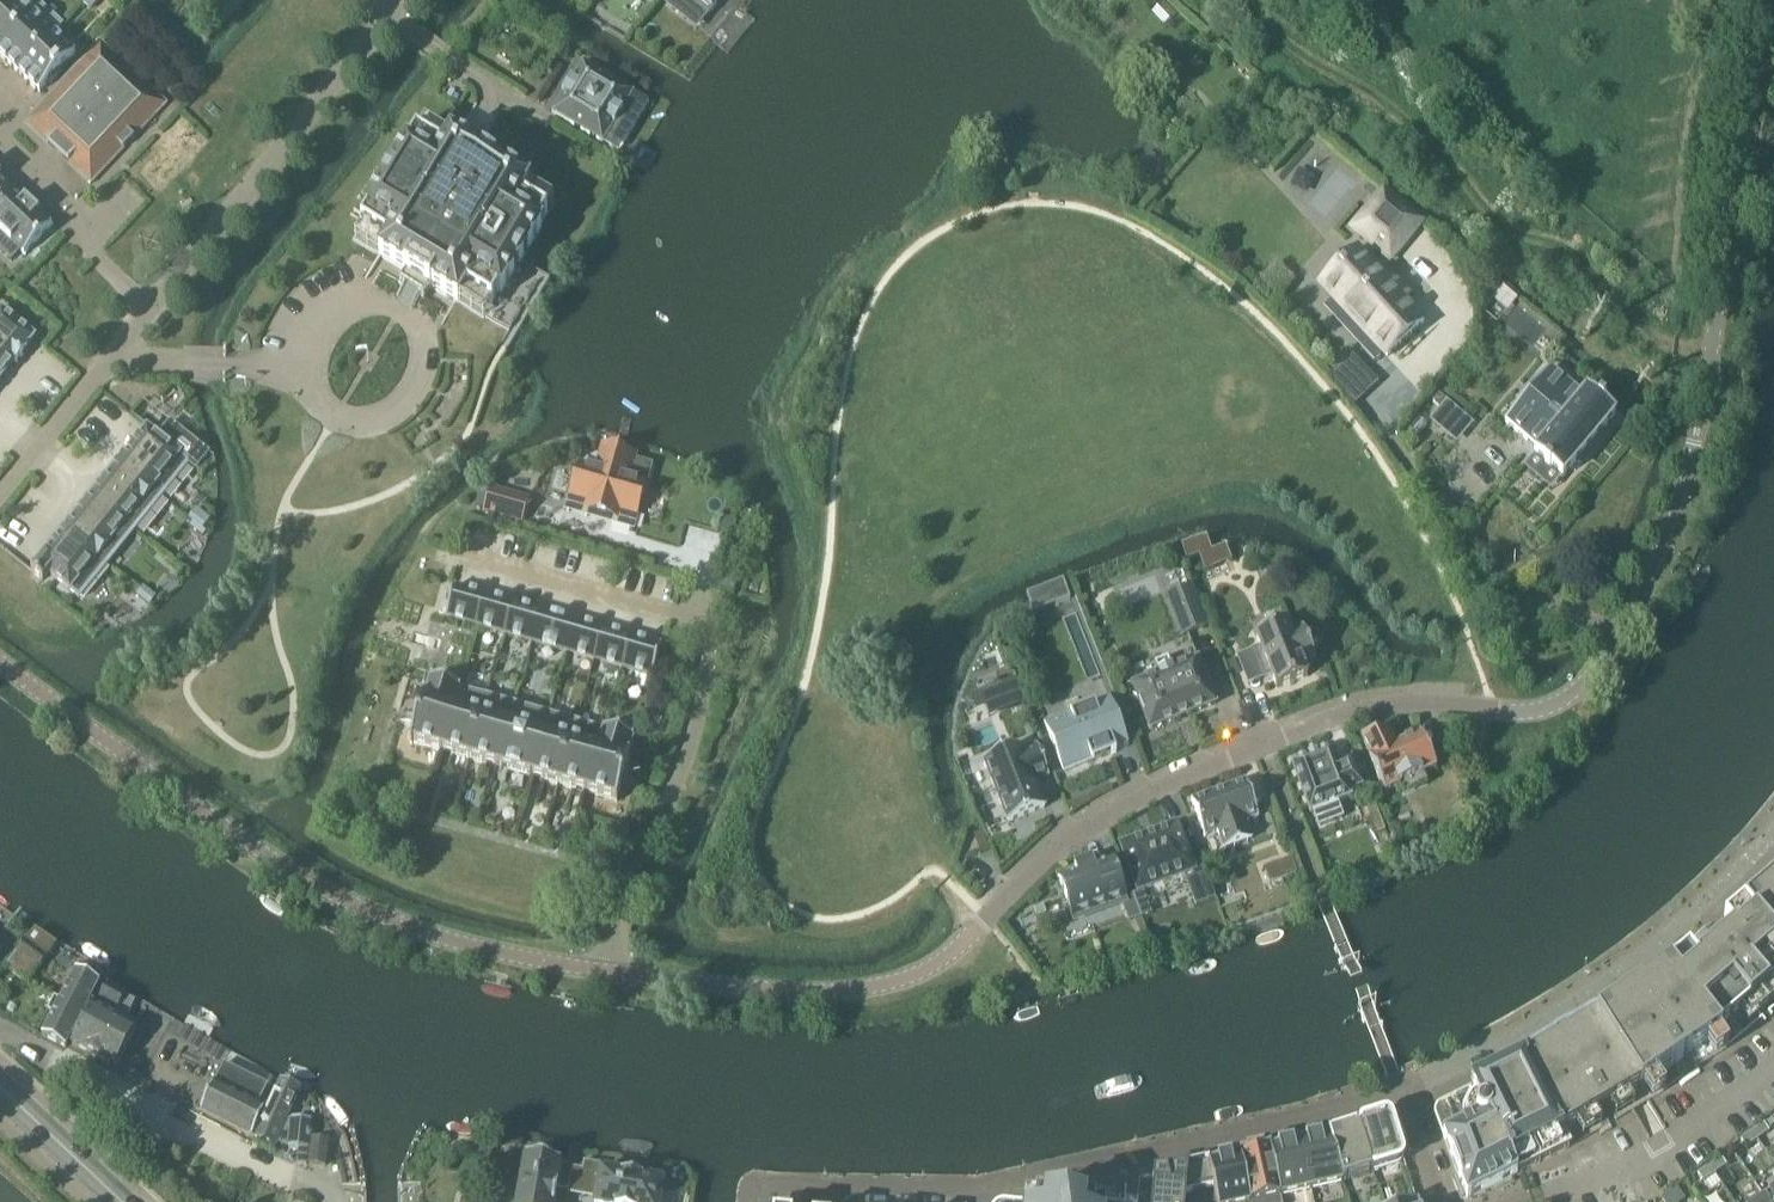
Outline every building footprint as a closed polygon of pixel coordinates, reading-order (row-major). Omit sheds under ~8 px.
[(0,7),(0,49),(32,16),(40,7),(32,0),(7,0),(0,7)] [(81,5),(89,12),(99,1),(98,0),(86,0),(81,5)] [(651,8),(658,0),(641,0),(651,8)] [(684,0),(687,3),(688,2),(707,17),(708,16),(721,0),(684,0)] [(0,49),(0,58),(17,74),(53,36),(61,27),(40,7),(32,16),(0,49)] [(53,36),(17,74),(38,94),(74,56),(53,36)] [(99,43),(24,123),(90,185),(165,106),(99,43)] [(632,95),(582,65),(571,83),(570,82),(561,96),(562,97),(551,115),(601,145),(612,127),(613,128),(622,114),(621,113),(632,95)] [(370,204),(362,218),(394,237),(381,258),(405,273),(407,274),(406,276),(427,289),(428,287),(430,289),(454,303),(467,282),(499,302),(508,288),(509,288),(541,235),(540,234),(545,226),(525,214),(532,202),(494,179),(495,177),(474,165),(473,166),(435,143),(428,155),(407,142),(402,151),(401,150),(369,203),(370,204)] [(12,191),(0,179),(0,204),(12,191)] [(0,204),(0,235),(23,257),(51,227),(12,191),(0,204)] [(1350,230),(1389,262),(1420,225),(1382,192),(1350,230)] [(1355,251),(1318,285),(1386,359),(1422,325),(1402,303),(1407,299),(1390,281),(1386,285),(1355,251)] [(6,373),(14,364),(15,365),(27,351),(25,350),(33,339),(0,312),(0,313),(0,368),(6,373)] [(1533,456),(1561,480),(1614,418),(1602,408),(1603,407),(1599,403),(1597,404),(1586,394),(1582,398),(1549,371),(1504,424),(1526,443),(1530,439),(1540,448),(1533,456)] [(1439,399),(1432,407),(1440,414),(1447,406),(1439,399)] [(126,454),(118,464),(152,491),(162,500),(189,467),(195,471),(208,455),(169,424),(157,439),(146,430),(133,446),(131,445),(124,453),(126,454)] [(632,459),(603,450),(596,473),(578,468),(569,498),(588,503),(585,512),(613,520),(612,525),(630,531),(634,516),(636,517),(644,487),(626,482),(632,459)] [(152,491),(118,464),(91,497),(136,532),(162,500),(152,491)] [(527,501),(491,490),(484,513),(520,524),(527,501)] [(136,532),(91,497),(64,531),(108,566),(136,532)] [(195,511),(188,520),(192,524),(202,532),(209,522),(195,511)] [(202,532),(192,524),(188,528),(202,539),(205,534),(202,532)] [(64,531),(30,573),(42,582),(48,575),(69,592),(80,601),(108,566),(97,557),(64,531)] [(1061,579),(1048,584),(1054,603),(1068,597),(1061,579)] [(1184,611),(1173,615),(1182,638),(1205,629),(1189,588),(1177,593),(1184,611)] [(155,599),(142,589),(139,593),(152,603),(155,599)] [(454,589),(445,620),(475,628),(483,597),(454,589)] [(152,603),(139,593),(135,597),(148,607),(152,603)] [(483,597),(475,628),(497,634),(504,636),(513,606),(505,604),(483,597)] [(513,606),(504,636),(534,645),(542,614),(513,606)] [(542,614),(534,645),(548,649),(563,653),(572,623),(557,618),(542,614)] [(572,623),(563,653),(593,662),(601,631),(572,623)] [(1284,627),(1253,641),(1259,653),(1249,657),(1260,682),(1270,678),(1276,691),(1306,677),(1301,665),(1313,660),(1301,633),(1289,639),(1284,627)] [(601,631),(593,662),(600,664),(622,670),(631,639),(609,633),(601,631)] [(631,639),(622,670),(652,679),(661,648),(631,639)] [(1158,677),(1131,687),(1149,732),(1215,706),(1197,661),(1171,672),(1170,670),(1157,675),(1158,677)] [(429,680),(424,699),(422,698),(409,745),(411,745),(412,744),(441,752),(459,691),(460,689),(429,680)] [(1016,689),(982,702),(987,714),(1021,701),(1016,689)] [(468,760),(486,698),(459,691),(441,752),(441,753),(468,760)] [(486,698),(468,760),(495,768),(513,706),(486,698)] [(1115,753),(1128,748),(1109,700),(1104,703),(1067,718),(1070,725),(1049,733),(1051,738),(1048,739),(1061,770),(1063,769),(1065,773),(1086,765),(1086,766),(1111,756),(1111,757),(1115,755),(1115,753)] [(495,768),(495,769),(497,770),(497,769),(528,778),(530,779),(530,778),(548,716),(513,706),(495,768)] [(548,716),(530,778),(558,786),(575,724),(548,716)] [(575,724),(558,786),(584,793),(602,732),(582,726),(575,724)] [(1012,727),(977,741),(1007,824),(1044,809),(1034,783),(1048,777),(1036,748),(1022,754),(1012,727)] [(615,802),(614,803),(616,804),(629,757),(628,757),(633,739),(602,730),(602,732),(584,793),(615,802)] [(1388,734),(1360,739),(1369,759),(1368,760),(1384,793),(1435,769),(1429,755),(1431,754),(1428,748),(1426,749),(1420,735),(1395,747),(1388,734)] [(1331,750),(1291,765),(1318,833),(1347,823),(1338,803),(1350,798),(1347,792),(1361,787),(1351,759),(1337,765),(1331,750)] [(1217,834),(1224,851),(1251,841),(1244,824),(1258,819),(1244,783),(1190,802),(1204,839),(1217,834)] [(1376,806),(1366,810),(1371,824),(1382,821),(1376,806)] [(1177,826),(1119,847),(1136,895),(1195,873),(1177,826)] [(1291,861),(1276,866),(1281,879),(1295,874),(1291,861)] [(1076,877),(1059,883),(1073,919),(1120,901),(1129,926),(1141,921),(1130,891),(1121,894),(1110,864),(1094,870),(1091,864),(1074,870),(1076,877)] [(1466,1199),(1466,1200),(1569,1149),(1648,1102),(1729,1048),(1773,1009),(1773,877),(1668,969),(1597,1018),(1566,1035),(1551,1043),(1552,1044),(1527,1059),(1474,1085),(1435,1106),(1433,1110),(1434,1115),(1466,1199)] [(1147,903),(1137,907),(1142,922),(1152,918),(1147,903)] [(53,948),(32,933),(5,970),(26,986),(53,948)] [(41,1037),(65,1049),(101,979),(78,966),(41,1037)] [(135,1030),(120,1022),(130,1002),(122,998),(123,996),(105,987),(97,1001),(116,1011),(112,1018),(91,1007),(71,1046),(115,1069),(135,1030)] [(217,1084),(214,1083),(199,1112),(250,1138),(265,1108),(249,1100),(256,1085),(224,1069),(217,1084)] [(299,1091),(280,1082),(254,1139),(273,1148),(276,1142),(288,1148),(288,1150),(297,1151),(296,1165),(306,1166),(310,1123),(291,1121),(290,1124),(286,1121),(299,1091)] [(1356,1131),(1370,1175),(1397,1166),(1400,1164),(1401,1161),(1390,1124),(1389,1121),(1385,1120),(1381,1120),(1361,1127),(1359,1130),(1356,1131)] [(1757,1141),(1768,1133),(1763,1125),(1751,1133),(1757,1141)] [(1356,1128),(1328,1137),(1342,1184),(1370,1175),(1356,1131),(1356,1128)] [(1745,1150),(1757,1141),(1751,1133),(1739,1142),(1745,1150)] [(1328,1137),(1299,1143),(1309,1191),(1342,1184),(1328,1137)] [(307,1165),(324,1167),(326,1143),(310,1142),(307,1165)] [(1299,1143),(1270,1150),(1280,1198),(1309,1191),(1299,1143)] [(1238,1157),(1248,1201),(1262,1201),(1280,1198),(1270,1150),(1238,1157)] [(490,1157),(476,1153),(472,1172),(485,1175),(490,1157)] [(1208,1164),(1213,1188),(1216,1201),(1248,1201),(1238,1157),(1208,1164)] [(525,1158),(517,1201),(553,1201),(556,1191),(567,1193),(572,1170),(560,1167),(560,1165),(525,1158)] [(1722,1158),(1708,1167),(1713,1174),(1726,1165),(1722,1158)] [(1153,1176),(1151,1201),(1184,1201),(1185,1194),(1213,1188),(1208,1164),(1153,1176)] [(1713,1174),(1708,1167),(1696,1175),(1701,1182),(1713,1174)] [(584,1172),(581,1190),(596,1193),(595,1201),(659,1201),(662,1183),(600,1172),(600,1175),(584,1172)] [(1761,1197),(1765,1201),(1773,1201),(1773,1188),(1761,1197)] [(1676,1190),(1668,1195),(1673,1201),(1683,1201),(1684,1201),(1676,1190)]
